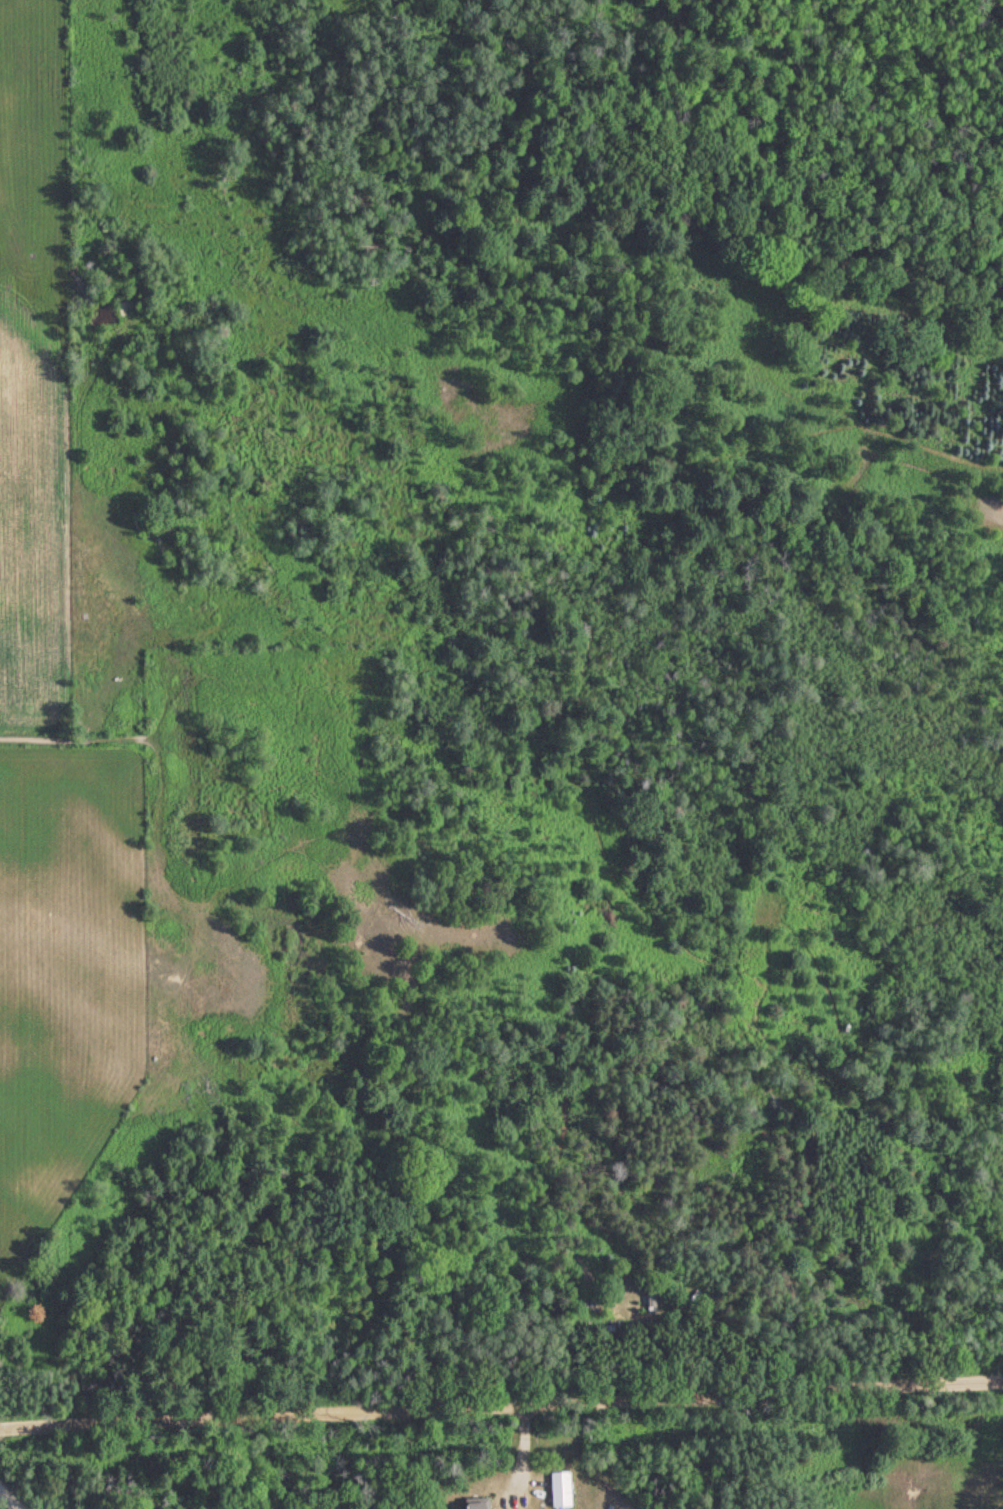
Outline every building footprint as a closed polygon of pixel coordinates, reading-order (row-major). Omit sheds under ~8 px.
[(568,1471),(548,1471),(548,1507),(568,1507),(568,1471)]
